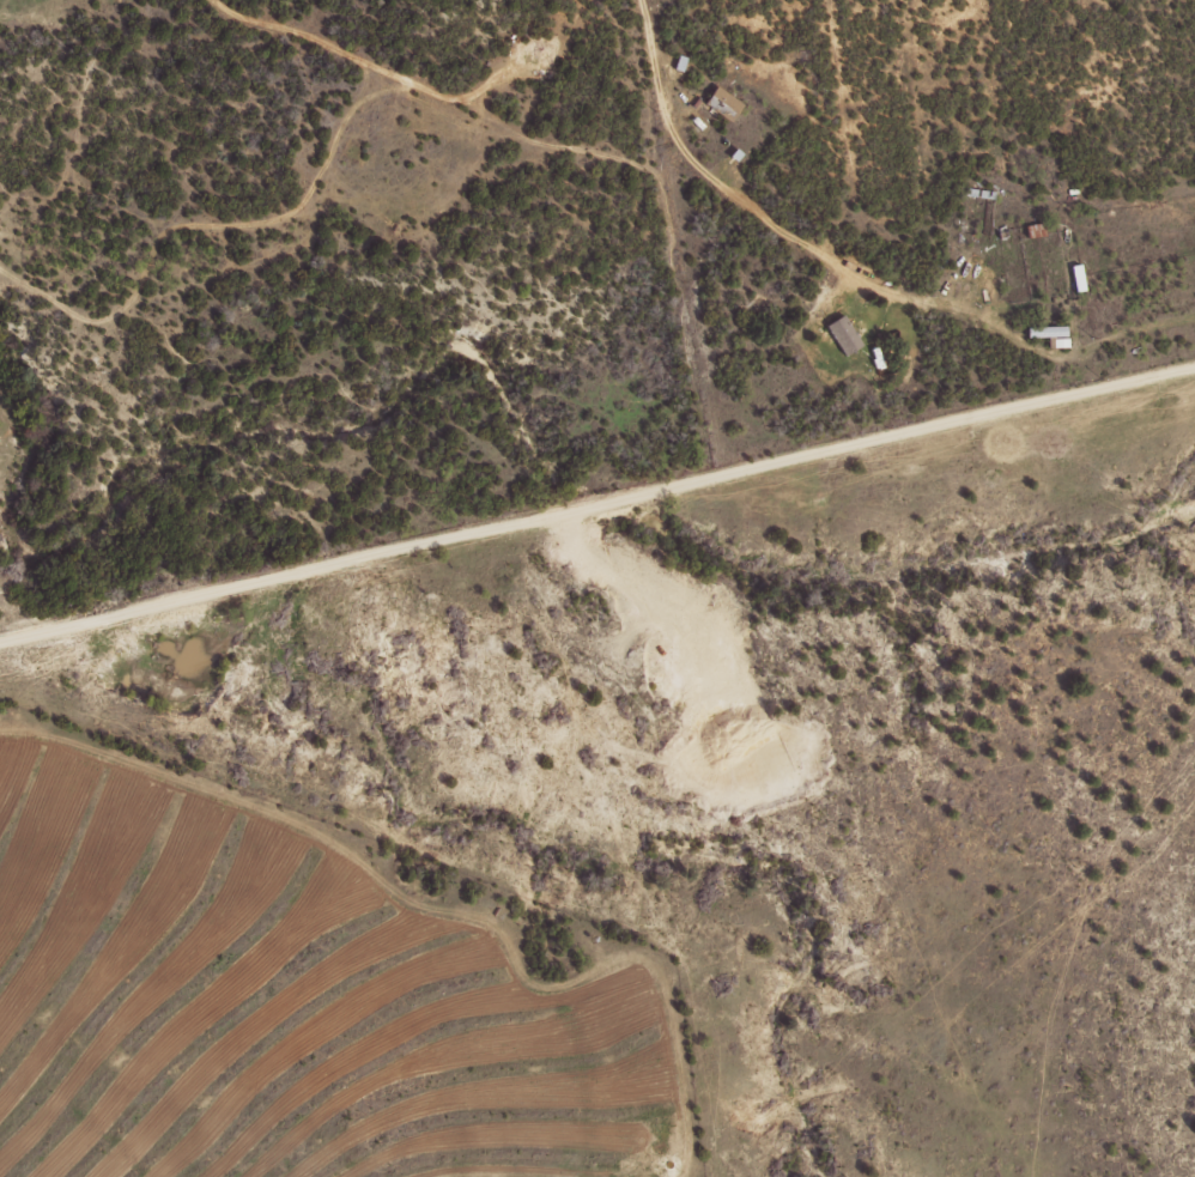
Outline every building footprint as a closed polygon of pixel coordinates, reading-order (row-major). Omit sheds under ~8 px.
[(729,121),(739,101),(711,87),(701,106),(729,121)] [(823,324),(841,355),(859,345),(841,314),(823,324)] [(1063,326),(1024,327),(1024,337),(1050,337),(1050,347),(1064,347),(1063,326)]
